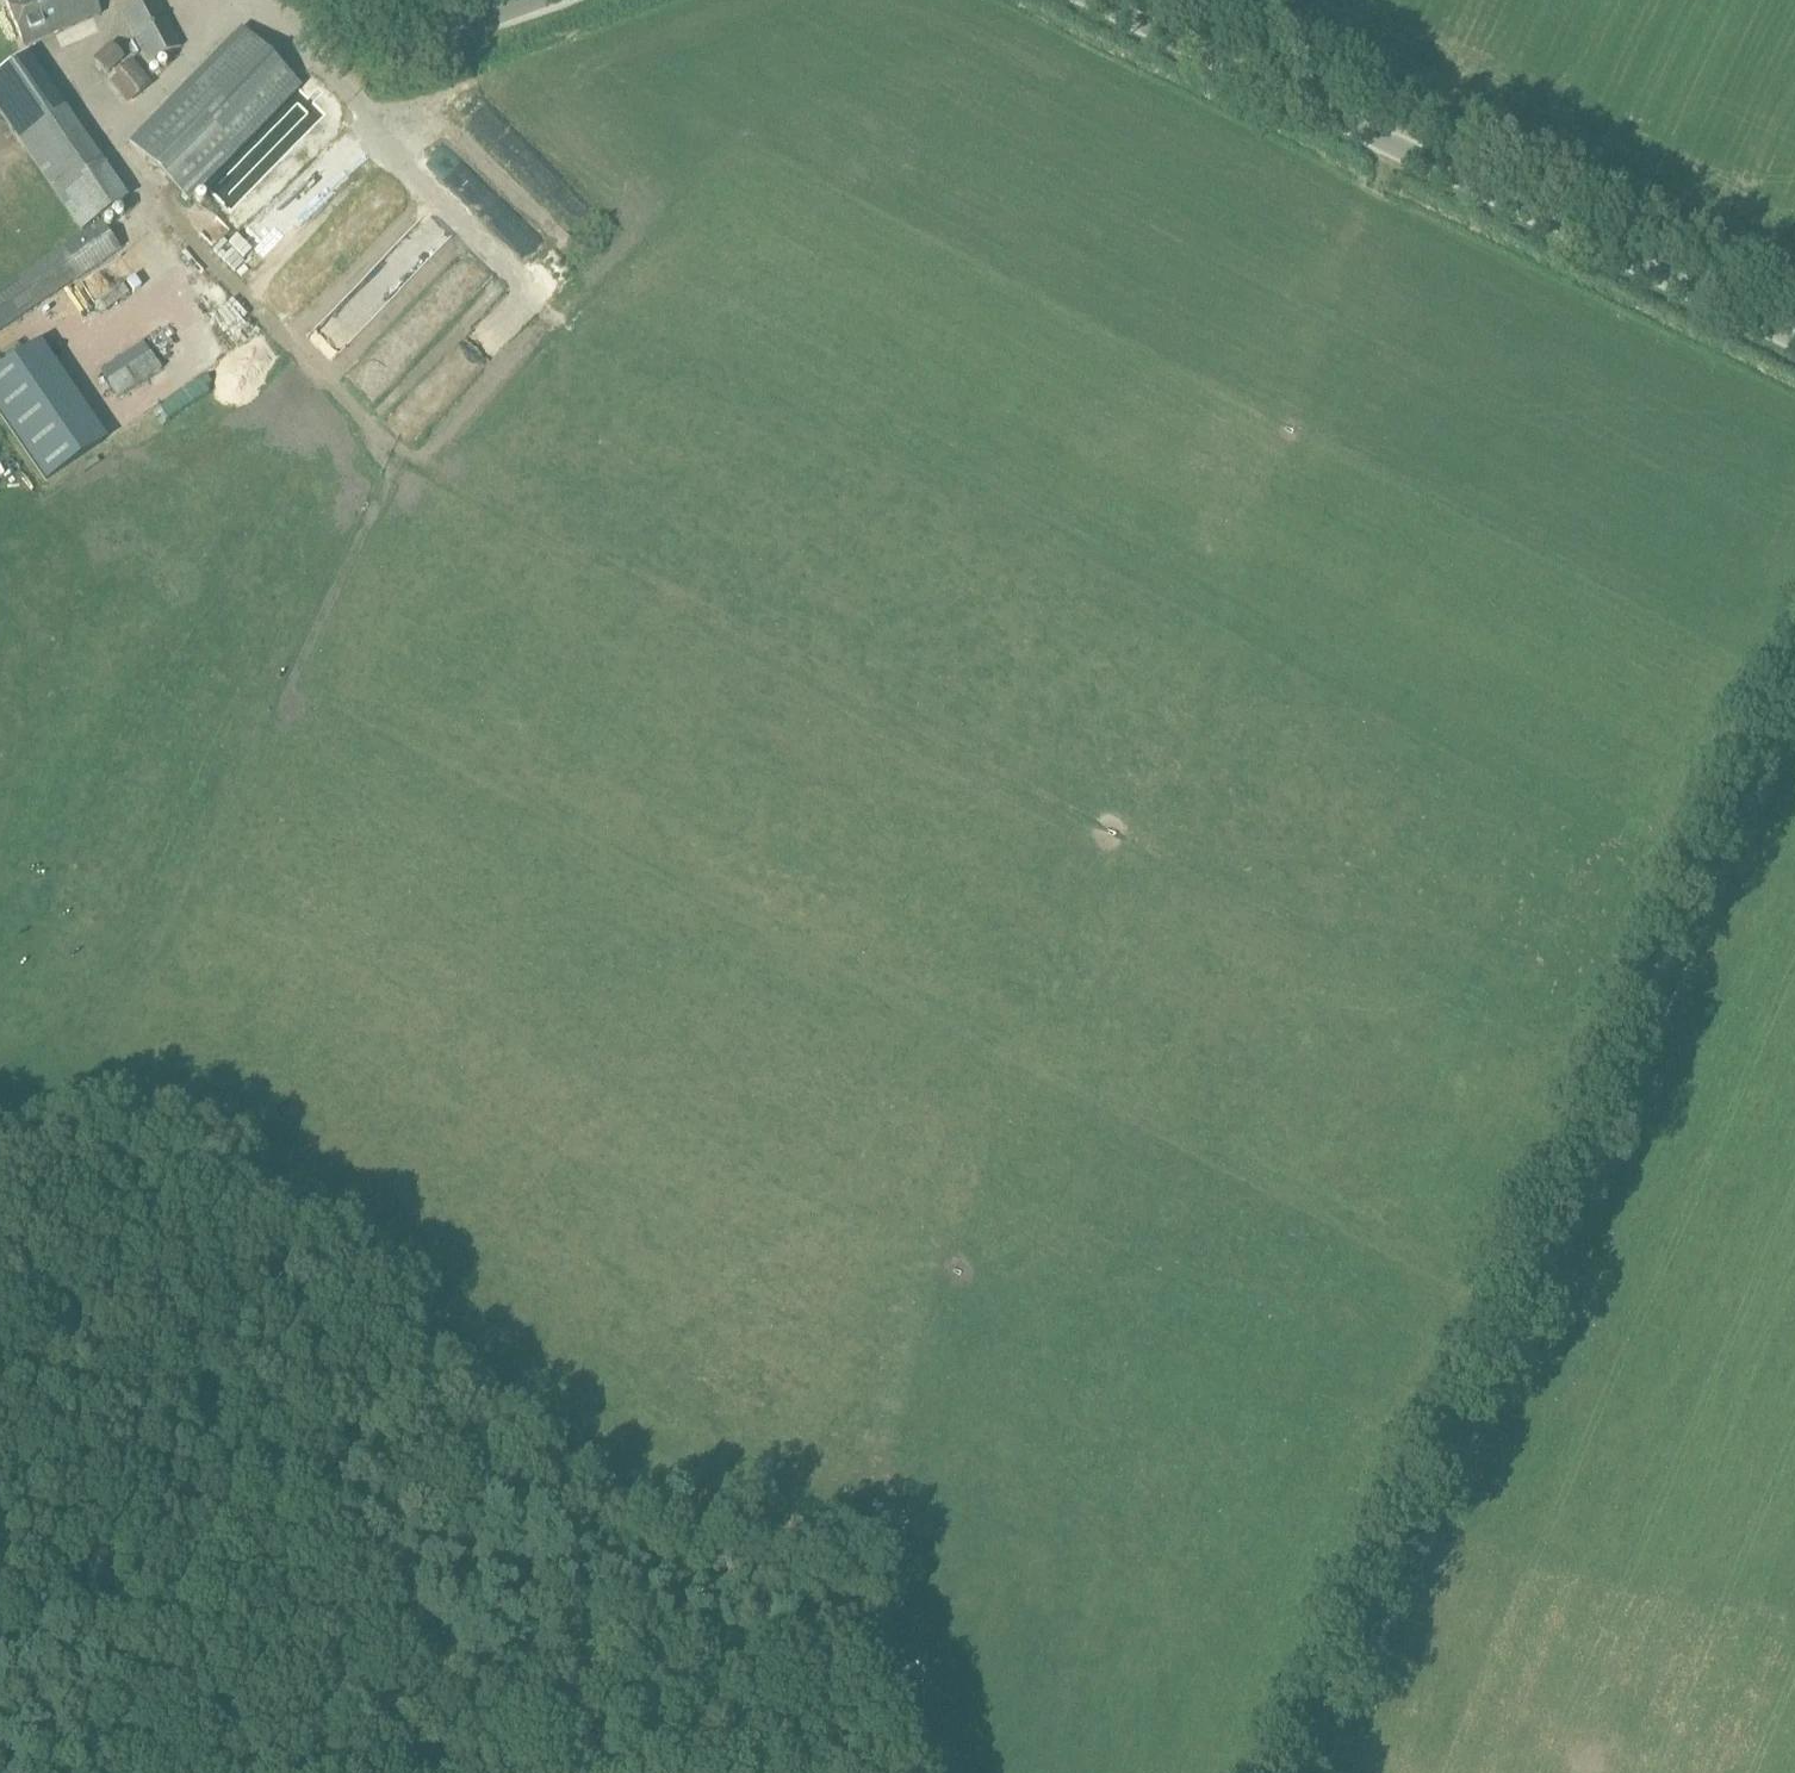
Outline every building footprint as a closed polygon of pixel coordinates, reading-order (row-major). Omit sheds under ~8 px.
[(27,45),(98,15),(92,0),(8,0),(27,45)] [(180,46),(155,0),(142,0),(121,11),(149,63),(180,46)] [(190,199),(300,84),(242,28),(131,143),(190,199)] [(0,56),(0,120),(13,119),(11,96),(35,94),(32,54),(0,56)] [(131,60),(106,79),(126,105),(151,85),(131,60)] [(82,229),(127,197),(60,102),(15,134),(82,229)] [(233,202),(207,231),(226,247),(252,218),(233,202)] [(117,251),(100,224),(0,293),(0,331),(117,251)] [(174,276),(200,303),(219,285),(193,258),(174,276)] [(345,345),(354,325),(329,313),(320,333),(345,345)] [(116,399),(161,370),(143,344),(98,372),(116,399)] [(0,371),(0,415),(10,430),(41,475),(96,437),(34,347),(0,371)] [(96,413),(110,402),(88,374),(74,384),(96,413)]
